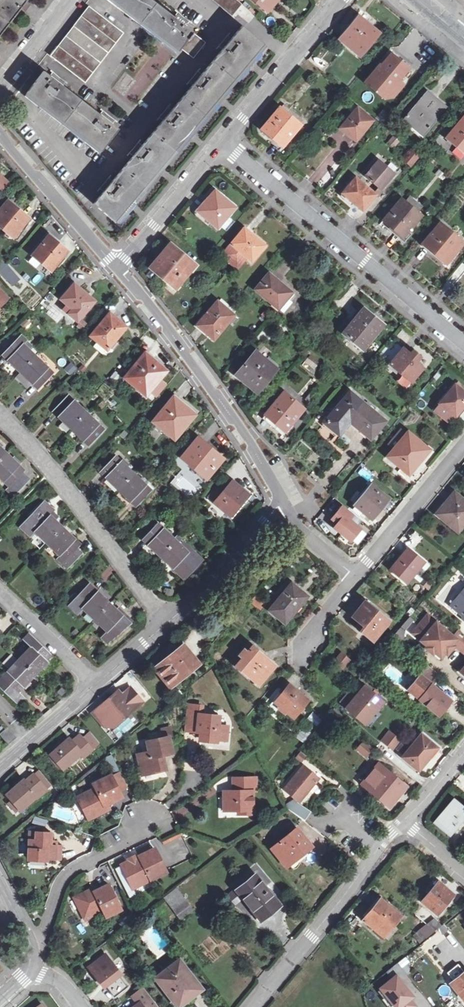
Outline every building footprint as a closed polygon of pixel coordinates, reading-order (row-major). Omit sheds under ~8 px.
[(21,8),(24,11),(29,4),(26,2),(28,0),(0,0),(0,36),(21,8)] [(178,53),(181,50),(176,46),(175,42),(166,34),(161,34),(124,6),(123,1),(121,0),(108,0),(178,53)] [(123,1),(124,6),(161,34),(166,34),(175,42),(176,46),(181,50),(194,59),(205,44),(193,34),(193,33),(186,28),(187,26),(175,17),(174,19),(150,0),(121,0),(123,1)] [(233,17),(242,5),(236,0),(212,0),(233,17)] [(266,12),(272,5),(273,6),(278,0),(252,0),(266,12)] [(91,10),(53,59),(82,81),(120,32),(91,10)] [(358,18),(339,40),(360,57),(379,35),(358,18)] [(242,27),(92,204),(111,220),(120,210),(121,204),(127,197),(132,195),(150,174),(151,169),(157,162),(162,159),(179,138),(181,133),(187,126),(192,124),(209,103),(210,98),(217,90),(222,88),(239,67),(241,62),(247,55),(252,52),(260,42),(242,27)] [(120,210),(111,220),(115,223),(264,45),(260,42),(252,52),(247,55),(241,62),(239,67),(222,88),(217,90),(210,98),(209,103),(192,124),(187,126),(181,133),(179,138),(162,159),(157,162),(151,169),(150,174),(132,195),(127,197),(121,204),(120,210)] [(408,68),(393,85),(395,87),(411,68),(410,67),(413,62),(392,44),(377,62),(383,67),(393,55),(408,68)] [(131,83),(141,91),(169,55),(159,47),(131,83)] [(383,67),(373,78),(383,86),(388,91),(393,85),(408,68),(393,55),(383,67)] [(118,131),(43,73),(29,92),(32,94),(37,95),(46,101),(47,106),(84,134),(89,135),(99,142),(101,148),(104,150),(118,131)] [(32,94),(29,92),(26,95),(102,153),(104,150),(101,148),(99,142),(89,135),(84,134),(47,106),(46,101),(37,95),(32,94)] [(416,105),(409,113),(428,128),(444,107),(427,93),(417,106),(416,105)] [(287,115),(291,111),(283,104),(280,109),(287,115)] [(280,109),(263,129),(284,146),(301,126),(300,125),(295,121),(298,117),(291,111),(287,115),(280,109)] [(373,122),(357,109),(345,123),(350,127),(345,133),(355,142),(373,122)] [(377,119),(385,123),(388,116),(381,112),(377,119)] [(317,113),(314,117),(319,121),(322,117),(317,113)] [(428,128),(409,113),(401,122),(419,138),(428,128)] [(447,139),(463,153),(463,118),(447,139)] [(350,127),(345,123),(340,129),(345,133),(350,127)] [(402,159),(412,167),(421,156),(412,148),(402,159)] [(378,161),(365,177),(380,190),(394,174),(378,161)] [(355,178),(343,192),(355,202),(354,203),(363,211),(375,196),(355,178)] [(235,209),(215,192),(207,201),(209,203),(199,215),(218,230),(235,209)] [(355,202),(343,192),(342,193),(354,203),(355,202)] [(421,217),(402,200),(381,223),(388,229),(391,226),(403,236),(404,237),(421,217)] [(0,212),(0,226),(13,237),(22,227),(25,229),(31,219),(9,202),(0,212)] [(391,226),(388,229),(384,235),(396,244),(403,236),(391,226)] [(439,226),(421,246),(430,254),(432,252),(446,264),(462,245),(439,226)] [(265,247),(244,229),(221,256),(237,270),(247,258),(246,257),(249,252),(256,258),(265,247)] [(48,236),(32,255),(51,271),(67,251),(48,236)] [(189,262),(170,246),(153,266),(169,279),(167,282),(177,290),(194,268),(188,263),(189,262)] [(246,257),(247,258),(252,262),(256,258),(249,252),(246,257)] [(0,262),(0,271),(2,273),(13,285),(19,280),(7,266),(2,260),(0,262)] [(169,279),(153,266),(151,269),(167,282),(169,279)] [(268,274),(255,290),(278,309),(287,299),(282,294),(286,289),(268,274)] [(73,285),(60,300),(65,304),(81,317),(89,308),(83,302),(87,297),(73,285)] [(282,294),(287,299),(291,294),(286,289),(282,294)] [(83,302),(89,308),(94,302),(87,297),(83,302)] [(287,299),(278,309),(284,314),(293,303),(287,299)] [(222,307),(217,303),(199,325),(205,330),(204,332),(213,340),(233,316),(228,312),(231,309),(225,304),(222,307)] [(81,317),(65,304),(61,309),(76,322),(81,317)] [(363,310),(342,335),(363,352),(384,327),(363,310)] [(110,314),(92,336),(98,341),(107,349),(109,347),(122,331),(113,324),(117,319),(110,314)] [(113,324),(122,331),(126,327),(117,319),(113,324)] [(21,334),(1,356),(20,373),(36,357),(29,351),(24,345),(27,342),(28,340),(21,334)] [(107,349),(98,341),(94,346),(108,358),(114,351),(109,347),(107,349)] [(24,345),(29,351),(33,347),(27,342),(24,345)] [(409,354),(402,348),(389,365),(391,367),(390,369),(398,376),(400,374),(412,384),(423,369),(417,363),(421,358),(412,350),(409,354)] [(254,353),(236,376),(244,383),(246,380),(259,391),(261,393),(271,381),(269,379),(276,371),(254,353)] [(146,354),(125,378),(132,384),(138,389),(146,395),(167,371),(146,354)] [(36,357),(20,373),(33,385),(38,390),(54,374),(36,357)] [(309,357),(301,365),(310,374),(318,366),(309,357)] [(72,363),(64,368),(70,376),(77,371),(72,363)] [(33,385),(20,373),(15,378),(27,390),(33,385)] [(246,380),(244,383),(257,393),(259,391),(246,380)] [(138,389),(132,384),(129,388),(135,393),(138,389)] [(463,407),(463,402),(463,401),(463,400),(463,393),(455,385),(433,411),(447,422),(453,415),(455,417),(461,410),(463,407)] [(283,393),(265,415),(285,431),(292,424),(303,410),(283,393)] [(330,417),(324,424),(341,438),(350,427),(351,428),(352,426),(355,423),(366,433),(363,435),(370,441),(384,423),(372,413),(374,410),(366,404),(364,406),(349,394),(336,410),(334,408),(328,415),(330,417)] [(68,396),(52,412),(70,428),(85,412),(68,396)] [(118,397),(112,405),(116,408),(122,401),(118,397)] [(174,398),(154,422),(175,439),(195,415),(174,398)] [(85,412),(70,428),(89,446),(104,430),(85,412)] [(285,431),(265,415),(262,418),(276,430),(278,428),(287,436),(295,427),(292,424),(285,431)] [(355,423),(352,426),(363,435),(366,433),(355,423)] [(278,428),(276,430),(281,435),(280,436),(284,440),(287,436),(278,428)] [(394,450),(407,433),(401,428),(387,444),(394,450)] [(408,433),(407,433),(394,450),(388,457),(409,473),(429,449),(408,433)] [(219,455),(198,439),(182,458),(191,465),(189,467),(197,474),(199,471),(207,478),(221,463),(216,459),(219,455)] [(0,460),(0,478),(9,486),(17,494),(30,480),(22,473),(24,470),(6,453),(0,460)] [(118,489),(133,473),(115,456),(100,472),(118,489)] [(199,471),(197,474),(205,481),(207,478),(199,471)] [(133,473),(118,489),(137,507),(152,491),(133,473)] [(226,477),(208,498),(214,503),(214,504),(230,516),(246,497),(249,500),(254,493),(243,485),(241,487),(233,481),(232,481),(226,477)] [(371,518),(382,504),(379,502),(384,496),(371,485),(354,505),(371,518)] [(17,494),(9,486),(5,490),(13,498),(17,494)] [(458,531),(463,524),(463,501),(454,493),(438,514),(458,531)] [(45,510),(56,521),(58,518),(53,513),(55,511),(45,502),(38,510),(42,514),(45,510)] [(332,519),(338,524),(335,527),(351,541),(360,529),(349,520),(352,515),(342,507),(332,519)] [(38,510),(22,526),(26,530),(29,527),(35,533),(47,544),(63,528),(56,521),(45,510),(42,514),(38,510)] [(161,557),(176,541),(158,524),(142,540),(161,557)] [(26,530),(22,526),(20,528),(31,537),(35,533),(29,527),(26,530)] [(63,528),(47,544),(60,556),(57,559),(68,569),(82,554),(76,548),(80,544),(63,528)] [(176,541),(200,564),(204,559),(180,537),(176,541)] [(176,541),(161,557),(184,579),(191,571),(193,572),(200,564),(176,541)] [(391,570),(407,583),(423,562),(408,549),(391,570)] [(436,586),(430,581),(425,588),(431,592),(436,586)] [(269,611),(285,624),(300,605),(298,604),(305,595),(292,583),(269,611)] [(92,586),(77,602),(95,619),(110,603),(92,586)] [(252,602),(260,609),(265,603),(257,597),(252,602)] [(457,599),(451,605),(463,616),(463,605),(457,599)] [(361,632),(372,641),(389,621),(365,602),(353,617),(365,627),(361,632)] [(110,603),(95,619),(108,632),(102,638),(108,643),(131,624),(116,610),(110,603)] [(116,610),(131,624),(134,621),(119,607),(116,610)] [(428,615),(418,628),(426,635),(422,640),(429,645),(435,650),(441,656),(446,651),(446,650),(444,649),(449,643),(451,644),(453,643),(462,650),(463,648),(463,633),(460,629),(453,637),(428,615)] [(418,628),(414,633),(422,640),(426,635),(418,628)] [(49,653),(28,633),(22,639),(30,647),(18,660),(34,675),(47,661),(44,658),(49,653)] [(449,643),(444,649),(446,650),(446,651),(448,652),(453,645),(451,644),(449,643)] [(159,665),(155,668),(170,686),(194,668),(186,658),(189,656),(181,647),(169,657),(159,665)] [(236,666),(258,684),(274,664),(253,647),(247,653),(244,650),(240,655),(243,658),(236,666)] [(154,659),(159,665),(169,657),(164,651),(154,659)] [(342,654),(336,661),(343,667),(349,660),(342,654)] [(186,658),(194,668),(196,666),(189,656),(186,658)] [(18,660),(0,679),(0,688),(17,704),(24,697),(17,692),(34,675),(18,660)] [(429,666),(421,675),(432,684),(440,675),(429,666)] [(408,690),(424,703),(436,714),(439,716),(451,702),(450,700),(452,698),(443,690),(441,693),(432,684),(421,675),(408,690)] [(277,708),(285,715),(287,712),(294,717),(307,701),(289,685),(281,694),(278,692),(273,699),(276,701),(275,702),(280,705),(277,708)] [(121,721),(143,701),(131,687),(122,694),(119,690),(105,702),(107,704),(105,706),(101,706),(93,712),(104,726),(109,722),(114,718),(119,718),(121,721)] [(348,708),(347,709),(360,719),(364,720),(369,718),(377,709),(379,711),(386,704),(365,687),(357,696),(349,690),(340,701),(348,708)] [(436,714),(424,703),(420,707),(433,718),(436,714)] [(188,705),(185,730),(201,731),(201,739),(228,741),(229,725),(220,724),(221,715),(201,714),(201,706),(188,705)] [(287,712),(285,715),(292,720),(294,717),(287,712)] [(308,718),(317,724),(321,719),(312,713),(308,718)] [(114,718),(109,722),(113,727),(121,721),(119,718),(114,718)] [(5,740),(13,734),(8,728),(0,734),(0,735),(5,740)] [(292,743),(296,746),(308,731),(304,728),(292,743)] [(171,729),(163,730),(165,739),(170,737),(173,737),(171,729)] [(83,738),(93,749),(101,743),(92,732),(83,738)] [(13,734),(5,740),(9,744),(17,737),(13,734)] [(56,749),(52,753),(64,766),(79,755),(81,758),(93,749),(83,738),(81,734),(72,741),(70,738),(63,743),(56,749)] [(402,757),(419,771),(438,747),(422,734),(402,757)] [(386,743),(393,750),(401,741),(393,735),(386,743)] [(173,753),(170,737),(165,739),(148,742),(150,752),(140,754),(144,774),(165,770),(162,755),(173,753)] [(356,748),(366,756),(372,748),(363,740),(356,748)] [(56,749),(63,743),(61,741),(54,747),(56,749)] [(388,806),(398,795),(405,786),(378,764),(361,783),(381,800),(388,806)] [(284,789),(299,801),(319,779),(303,766),(284,789)] [(33,776),(45,791),(51,786),(39,771),(33,776)] [(112,775),(120,792),(128,788),(120,771),(112,775)] [(97,787),(79,796),(85,809),(88,808),(92,816),(108,809),(106,804),(123,796),(120,792),(112,775),(95,783),(97,787)] [(16,786),(7,794),(12,799),(19,808),(20,809),(36,795),(37,797),(45,791),(33,776),(25,783),(23,780),(22,781),(16,786)] [(16,786),(22,781),(20,778),(14,784),(16,786)] [(255,778),(233,779),(233,791),(223,792),(223,811),(238,811),(244,811),(244,814),(253,814),(253,792),(256,792),(255,778)] [(19,808),(12,799),(8,802),(15,811),(19,808)] [(456,826),(455,825),(458,821),(461,823),(463,819),(463,808),(454,799),(434,823),(449,834),(456,826)] [(294,800),(286,804),(288,808),(288,809),(304,821),(310,812),(294,800)] [(172,812),(175,819),(185,814),(181,807),(172,812)] [(287,866),(296,859),(294,856),(310,844),(298,827),(272,848),(287,866)] [(38,839),(39,832),(30,831),(30,839),(38,839)] [(30,839),(28,858),(61,859),(62,846),(58,845),(51,845),(51,840),(52,832),(39,832),(38,839),(30,839)] [(129,862),(121,866),(131,886),(139,882),(141,885),(166,872),(155,849),(136,859),(129,862)] [(256,875),(238,890),(244,898),(261,919),(271,911),(268,908),(276,901),(256,875)] [(422,902),(437,914),(454,895),(439,882),(422,902)] [(93,890),(75,899),(84,919),(103,909),(107,918),(122,911),(109,885),(94,892),(93,890)] [(168,903),(181,892),(178,888),(164,898),(168,903)] [(244,898),(238,890),(236,889),(226,897),(233,907),(244,898)] [(181,892),(168,903),(173,910),(187,900),(181,892)] [(369,908),(371,910),(374,912),(383,902),(378,897),(369,908)] [(187,900),(173,910),(181,920),(194,910),(187,900)] [(268,908),(271,911),(279,904),(276,901),(268,908)] [(364,919),(384,936),(401,916),(383,902),(374,912),(371,910),(364,919)] [(427,924),(434,918),(419,905),(413,913),(416,915),(427,924)] [(345,916),(348,925),(359,921),(356,912),(345,916)] [(427,924),(416,915),(409,923),(419,930),(427,924)] [(427,924),(435,931),(441,925),(434,918),(427,924)] [(426,938),(435,931),(427,924),(419,930),(426,938)] [(426,938),(419,930),(413,935),(419,943),(426,938)] [(405,961),(410,967),(416,962),(412,956),(405,961)] [(108,986),(107,987),(116,997),(128,988),(119,977),(121,975),(107,957),(90,970),(101,984),(104,981),(108,986)] [(157,978),(178,1005),(179,1004),(182,1006),(185,1006),(190,1004),(187,1000),(202,989),(180,960),(157,978)] [(405,970),(410,967),(405,961),(405,960),(400,964),(405,970)] [(398,962),(387,971),(394,979),(379,991),(384,998),(388,995),(397,1006),(398,1006),(399,1006),(413,1006),(416,1005),(410,997),(412,996),(400,981),(408,974),(405,970),(400,964),(398,962)] [(454,981),(463,973),(463,971),(458,964),(447,972),(454,981)] [(463,999),(463,973),(454,981),(451,983),(463,999)] [(135,1006),(158,1006),(143,988),(132,997),(138,1004),(135,1006)]
